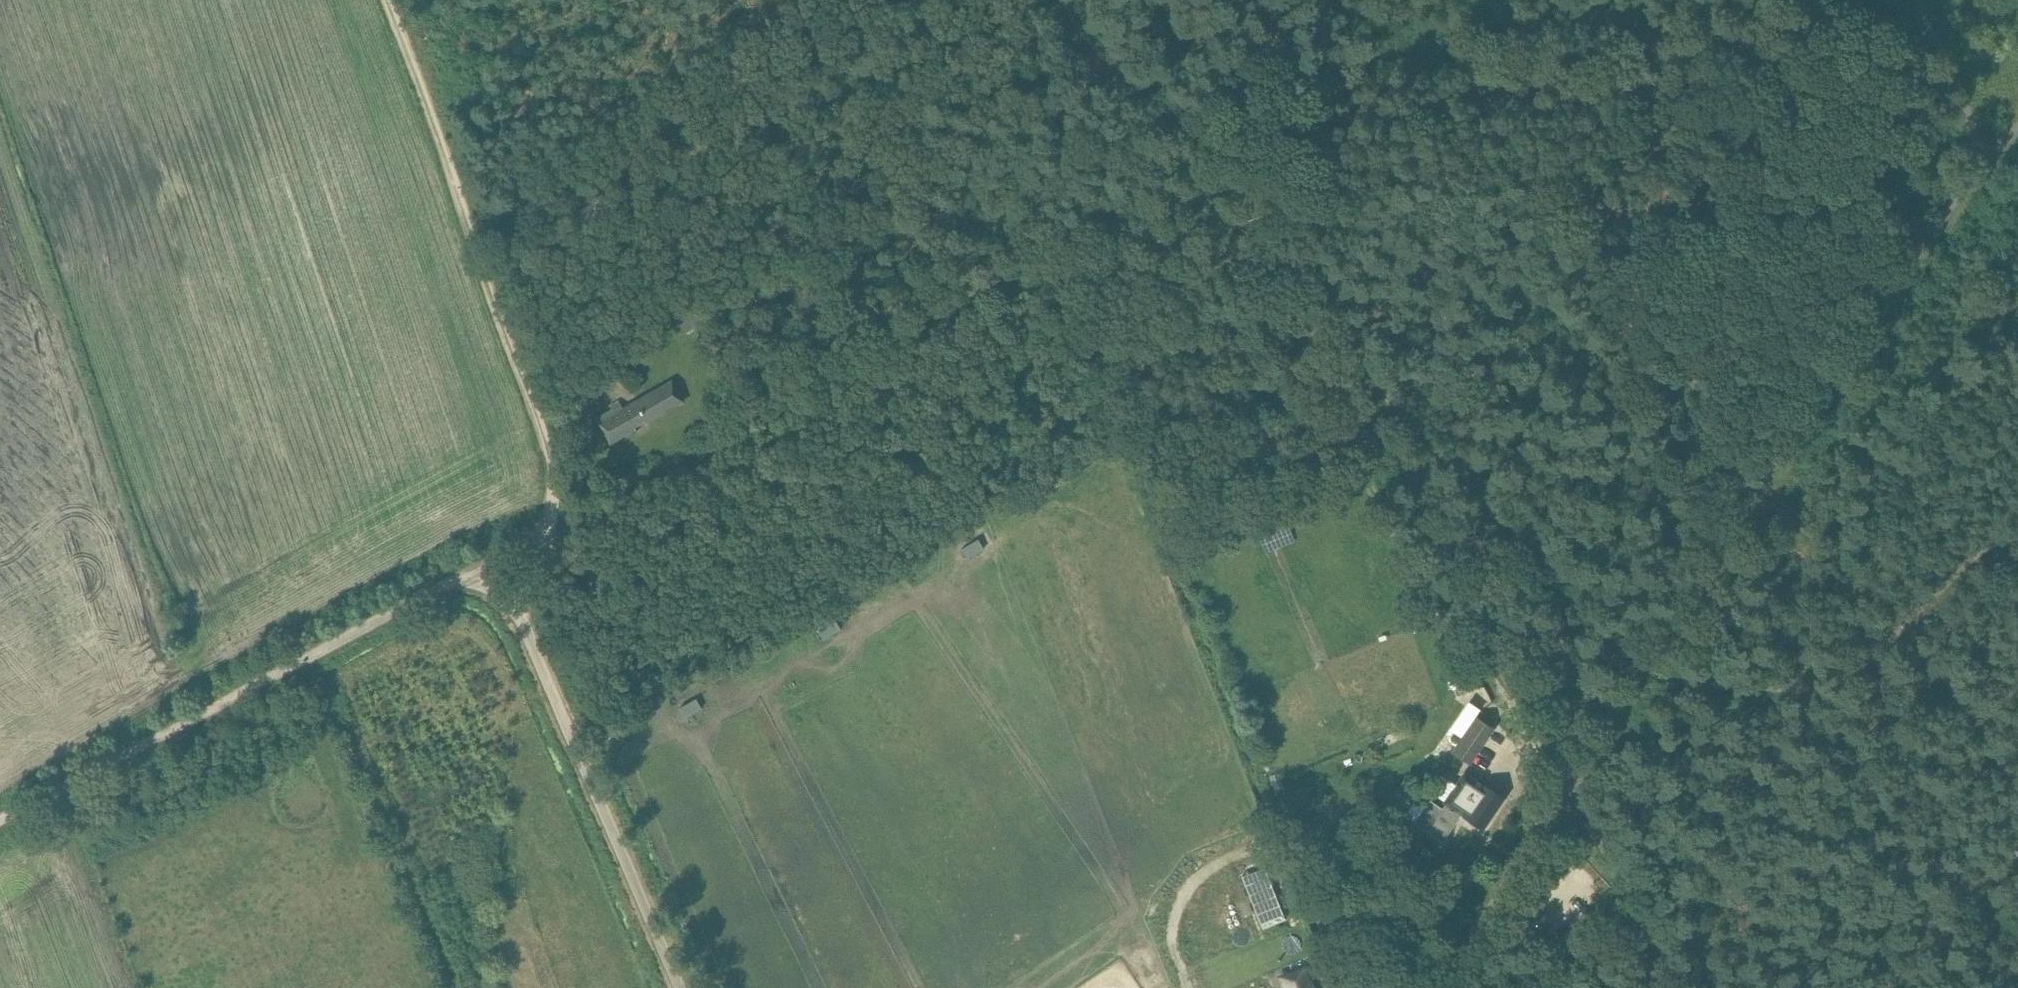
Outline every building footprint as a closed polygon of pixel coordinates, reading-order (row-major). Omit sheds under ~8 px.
[(673,380),(667,384),(624,408),(622,404),(597,418),(611,443),(635,429),(634,426),(645,420),(646,423),(685,401),(673,380)] [(835,617),(817,628),(823,638),(841,627),(835,617)] [(695,699),(678,709),(683,718),(700,709),(695,699)] [(1438,712),(1416,724),(1431,753),(1453,741),(1438,712)] [(1477,719),(1454,752),(1469,762),(1492,729),(1477,719)] [(1485,786),(1464,772),(1444,801),(1482,827),(1503,798),(1485,785),(1485,786)] [(1439,809),(1425,830),(1443,843),(1458,821),(1439,809)] [(1269,876),(1246,885),(1263,927),(1285,919),(1269,876)] [(1279,971),(1286,987),(1312,987),(1302,962),(1279,971)]
